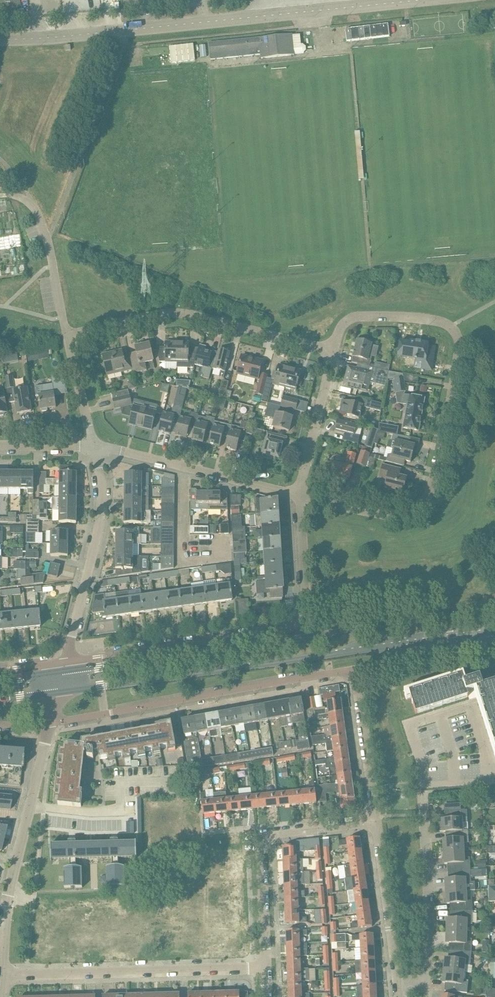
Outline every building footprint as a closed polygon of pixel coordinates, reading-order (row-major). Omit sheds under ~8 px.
[(345,29),(347,41),(374,38),(389,36),(388,24),(345,29)] [(292,35),(292,34),(209,43),(210,53),(211,60),(261,55),(261,58),(294,55),(294,54),(295,54),(304,53),(306,50),(306,46),(303,44),(301,44),(300,34),(292,35)] [(193,44),(170,47),(171,63),(195,60),(193,44)] [(366,366),(370,367),(372,357),(369,356),(372,342),(365,340),(364,342),(357,340),(352,362),(366,366)] [(177,368),(177,342),(165,341),(165,350),(163,350),(163,349),(157,349),(160,362),(177,362),(177,368)] [(398,355),(398,356),(407,358),(416,359),(414,368),(422,369),(432,370),(435,347),(428,346),(428,344),(410,341),(410,343),(400,341),(398,355)] [(194,368),(195,365),(199,348),(198,349),(191,349),(191,350),(189,350),(189,342),(177,342),(177,368),(194,368)] [(151,354),(149,344),(136,347),(137,353),(129,355),(134,373),(147,370),(145,362),(153,360),(151,354)] [(200,345),(199,348),(195,365),(203,367),(202,372),(202,375),(202,377),(209,379),(211,369),(209,366),(212,353),(205,351),(206,346),(200,345)] [(123,357),(122,350),(102,355),(107,375),(108,375),(108,374),(107,371),(119,368),(120,372),(129,370),(133,369),(129,355),(123,357)] [(230,352),(219,350),(214,369),(221,371),(219,377),(224,378),(230,352)] [(27,352),(29,360),(39,358),(38,351),(27,352)] [(263,361),(242,355),(237,374),(258,379),(259,374),(263,361)] [(375,361),(374,368),(379,369),(388,371),(389,365),(375,361)] [(268,376),(263,395),(261,401),(272,404),(272,401),(268,400),(272,386),(273,384),(285,387),(290,367),(278,365),(276,373),(274,372),(272,379),(267,378),(268,376)] [(379,369),(374,368),(370,367),(366,366),(365,373),(350,369),(346,385),(361,388),(367,385),(367,382),(375,384),(379,369)] [(290,367),(285,387),(296,390),(298,385),(300,386),(302,379),(299,379),(301,370),(290,367)] [(263,395),(268,376),(261,374),(256,393),(263,395)] [(48,385),(35,387),(36,396),(39,396),(40,409),(42,409),(42,411),(43,411),(48,411),(47,408),(56,407),(54,393),(54,390),(66,388),(63,375),(51,377),(52,384),(48,385)] [(14,390),(12,376),(5,377),(9,403),(15,402),(17,414),(31,411),(27,387),(14,390)] [(402,404),(403,400),(404,394),(406,391),(403,377),(394,379),(397,403),(402,404)] [(191,381),(177,380),(177,386),(189,389),(191,381)] [(229,382),(222,380),(218,394),(225,396),(229,382)] [(209,388),(202,386),(201,392),(207,394),(209,388)] [(187,389),(181,388),(179,395),(185,397),(187,389)] [(404,394),(403,400),(402,404),(407,405),(407,404),(414,406),(413,412),(422,413),(425,398),(415,396),(404,394)] [(132,406),(130,396),(123,397),(113,400),(115,409),(122,407),(123,414),(131,416),(130,424),(152,429),(156,412),(132,406)] [(282,400),(280,406),(281,406),(292,409),(296,410),(298,400),(283,396),(282,400)] [(341,406),(339,414),(347,416),(347,415),(353,417),(359,419),(363,405),(371,407),(381,410),(383,404),(372,401),(370,401),(360,398),(359,404),(342,400),(341,406)] [(280,406),(272,404),(261,401),(260,405),(267,407),(265,416),(275,419),(273,427),(279,429),(289,431),(292,418),(279,414),(281,406),(280,406)] [(178,425),(180,417),(183,407),(174,404),(173,411),(172,415),(163,413),(159,431),(170,434),(173,424),(178,425)] [(419,431),(422,413),(413,412),(414,406),(407,404),(407,405),(403,428),(409,429),(419,431)] [(195,429),(198,416),(199,414),(198,414),(194,413),(190,412),(188,419),(180,417),(178,425),(175,435),(187,438),(189,428),(195,429)] [(206,418),(198,416),(195,429),(192,440),(203,443),(206,432),(211,433),(214,421),(215,418),(207,416),(206,418)] [(357,424),(337,419),(335,431),(347,434),(345,440),(358,443),(360,437),(354,435),(357,424)] [(230,430),(231,425),(223,423),(214,421),(211,433),(208,444),(209,444),(220,447),(223,436),(228,438),(230,430)] [(242,421),(240,428),(247,430),(249,423),(242,421)] [(380,423),(378,432),(393,434),(397,435),(399,427),(380,423)] [(240,428),(239,427),(238,432),(230,430),(228,438),(225,448),(237,451),(239,441),(245,442),(248,430),(247,430),(240,428)] [(255,429),(253,435),(263,437),(265,431),(255,429)] [(279,435),(267,432),(263,447),(265,448),(263,457),(272,460),(273,457),(279,459),(283,443),(275,441),(277,435),(279,435)] [(417,439),(411,438),(397,435),(393,434),(391,441),(389,441),(388,447),(394,449),(413,454),(417,439)] [(364,447),(363,446),(356,463),(366,467),(369,457),(370,454),(372,449),(371,448),(371,449),(364,447)] [(413,454),(394,449),(392,455),(388,454),(387,461),(404,466),(405,461),(411,462),(413,454)] [(356,454),(349,452),(345,466),(331,463),(328,473),(350,479),(356,454)] [(396,468),(383,465),(379,477),(387,479),(385,488),(395,490),(396,489),(403,491),(407,478),(395,475),(396,468)] [(54,484),(77,485),(77,473),(70,472),(70,471),(69,471),(69,466),(60,466),(60,479),(54,479),(54,484)] [(0,472),(0,489),(9,489),(9,472),(0,472)] [(22,488),(22,472),(9,472),(9,489),(22,488)] [(34,472),(22,472),(22,488),(28,488),(28,493),(34,493),(34,472)] [(125,473),(125,486),(149,486),(149,474),(142,474),(142,473),(125,473)] [(162,487),(175,487),(175,481),(163,478),(162,478),(162,487)] [(77,485),(54,484),(54,485),(60,485),(60,497),(77,497),(77,485)] [(125,486),(125,498),(142,498),(149,499),(149,486),(125,486)] [(191,510),(190,516),(191,516),(191,510),(208,510),(208,492),(198,492),(196,489),(191,489),(191,510)] [(208,492),(208,510),(227,510),(227,493),(221,493),(221,492),(208,492)] [(241,495),(230,495),(231,515),(240,515),(239,506),(241,505),(241,495)] [(77,510),(77,497),(60,497),(60,509),(77,510)] [(142,498),(125,498),(124,510),(142,510),(142,498)] [(262,513),(278,512),(277,500),(271,500),(271,499),(261,500),(255,498),(254,498),(255,514),(262,513)] [(40,516),(40,509),(40,501),(40,500),(33,500),(33,515),(27,515),(27,514),(21,514),(21,522),(27,522),(27,520),(37,520),(37,516),(40,516)] [(47,509),(40,509),(40,516),(37,516),(37,520),(27,520),(27,522),(27,526),(40,526),(40,520),(44,520),(44,510),(47,510),(47,509)] [(76,523),(77,510),(60,509),(60,523),(76,523)] [(142,510),(124,510),(124,523),(149,523),(151,521),(151,511),(142,510)] [(256,527),(279,525),(278,512),(262,513),(255,514),(256,527)] [(240,515),(231,515),(232,528),(242,527),(241,515),(240,515)] [(229,534),(229,524),(221,524),(221,534),(229,534)] [(263,539),(280,538),(279,525),(256,527),(263,526),(263,539)] [(40,526),(27,526),(26,542),(35,542),(36,533),(39,533),(40,526)] [(116,531),(116,544),(139,544),(141,544),(141,536),(140,536),(140,527),(133,527),(133,531),(126,531),(116,531)] [(242,527),(232,528),(233,543),(239,542),(239,540),(246,540),(245,527),(242,527)] [(162,544),(162,538),(162,533),(162,528),(151,528),(151,544),(162,544)] [(71,539),(71,531),(51,531),(51,543),(68,543),(68,538),(71,539)] [(264,551),(281,550),(280,538),(263,539),(264,551)] [(239,542),(233,543),(234,553),(245,553),(247,553),(246,540),(239,540),(239,542)] [(68,543),(51,543),(51,556),(68,556),(68,543)] [(116,544),(116,557),(133,557),(139,557),(139,544),(116,544)] [(29,547),(26,547),(26,558),(39,559),(39,552),(29,551),(29,547)] [(23,557),(23,549),(12,549),(12,557),(23,557)] [(265,564),(281,563),(281,550),(264,551),(265,564)] [(245,553),(234,553),(234,566),(241,566),(241,564),(244,564),(247,564),(247,558),(245,558),(245,553)] [(114,563),(114,567),(116,568),(116,569),(122,569),(122,570),(124,570),(124,575),(116,576),(123,575),(133,574),(141,573),(141,569),(141,556),(139,557),(133,557),(116,557),(116,562),(114,563)] [(17,570),(26,570),(26,561),(21,561),(21,569),(17,569),(17,570)] [(26,561),(26,570),(26,578),(33,577),(34,584),(43,583),(45,574),(46,572),(30,574),(30,561),(26,561)] [(162,570),(174,568),(174,561),(162,561),(162,570)] [(60,565),(51,563),(48,575),(58,578),(60,565)] [(214,565),(215,571),(220,571),(225,574),(232,573),(231,565),(231,563),(214,565)] [(266,577),(282,576),(281,563),(265,564),(266,577)] [(26,570),(17,570),(17,579),(21,579),(21,585),(34,584),(33,577),(26,578),(26,570)] [(282,576),(266,577),(257,577),(257,582),(258,582),(258,583),(266,583),(267,590),(270,590),(271,598),(283,597),(282,588),(283,588),(282,576)] [(224,585),(217,586),(219,602),(232,600),(231,594),(232,594),(230,579),(223,580),(224,585)] [(53,591),(53,585),(34,587),(24,588),(24,594),(53,591)] [(217,586),(204,588),(207,604),(219,602),(217,586)] [(192,589),(194,606),(207,604),(204,588),(192,589)] [(182,607),(194,606),(192,589),(179,591),(182,607)] [(119,616),(131,614),(128,590),(116,592),(117,600),(119,616)] [(128,590),(131,614),(144,613),(142,596),(129,598),(128,590)] [(169,609),(182,607),(179,591),(167,593),(169,609)] [(157,611),(169,609),(167,593),(154,595),(157,611)] [(93,614),(104,612),(105,612),(106,618),(119,616),(117,600),(105,602),(104,595),(95,596),(92,608),(93,614)] [(142,596),(144,613),(157,611),(154,595),(142,596)] [(26,612),(28,628),(40,627),(40,621),(41,621),(40,611),(26,612)] [(26,612),(13,613),(15,629),(28,628),(26,612)] [(15,629),(13,613),(1,614),(2,630),(15,629)] [(404,691),(405,694),(407,699),(411,698),(416,714),(417,714),(417,713),(416,713),(417,712),(424,710),(423,708),(424,707),(428,706),(429,710),(430,710),(429,706),(434,704),(434,707),(442,704),(442,706),(442,704),(449,702),(449,700),(454,698),(455,702),(455,701),(454,698),(459,696),(460,699),(467,696),(467,697),(467,698),(468,697),(469,697),(475,695),(494,756),(494,682),(484,686),(483,686),(480,677),(467,681),(466,681),(463,672),(462,672),(404,691)] [(324,703),(327,702),(328,708),(328,711),(327,711),(326,710),(326,707),(317,708),(315,697),(305,699),(308,716),(319,715),(343,712),(341,700),(336,700),(335,692),(323,694),(324,702),(324,703)] [(291,716),(293,723),(305,721),(301,699),(289,702),(291,716)] [(291,716),(289,702),(277,704),(282,727),(288,726),(287,724),(293,723),(291,716)] [(256,722),(268,720),(265,706),(259,707),(259,704),(253,705),(256,722)] [(265,706),(268,720),(280,718),(281,727),(282,727),(277,704),(265,706)] [(242,710),(244,724),(256,722),(253,705),(247,706),(248,709),(242,710)] [(233,726),(244,724),(242,710),(236,711),(235,709),(229,710),(230,712),(233,726)] [(233,726),(230,712),(218,714),(222,735),(234,733),(233,726)] [(331,726),(344,724),(343,712),(319,715),(308,716),(309,721),(320,719),(328,718),(327,717),(329,716),(331,726)] [(194,719),(197,733),(209,731),(206,716),(206,714),(200,715),(201,717),(194,719)] [(218,714),(206,716),(209,731),(210,737),(222,735),(218,714)] [(197,733),(194,719),(182,721),(186,740),(184,740),(188,766),(202,764),(202,761),(197,733)] [(175,741),(171,723),(160,725),(161,730),(96,742),(97,744),(92,744),(91,739),(82,741),(81,745),(65,743),(58,804),(82,807),(83,796),(78,795),(81,762),(82,753),(88,754),(88,758),(93,758),(93,754),(99,752),(100,759),(175,745),(175,741)] [(312,736),(312,741),(346,736),(344,724),(331,726),(324,727),(325,735),(312,736)] [(334,750),(348,749),(346,736),(312,741),(313,745),(325,744),(326,751),(334,750)] [(298,749),(310,747),(309,740),(296,742),(297,746),(298,749)] [(329,757),(329,759),(315,761),(316,765),(325,764),(349,761),(348,749),(334,750),(335,756),(329,757)] [(0,751),(0,766),(13,767),(12,773),(9,773),(8,779),(3,779),(3,783),(8,783),(8,785),(20,786),(21,768),(22,768),(23,758),(22,758),(23,752),(0,751)] [(299,754),(300,761),(304,760),(304,758),(311,757),(311,756),(311,752),(299,754)] [(325,764),(326,768),(328,768),(329,776),(351,773),(349,761),(325,764)] [(330,784),(318,786),(318,790),(353,786),(351,773),(329,776),(330,784)] [(302,791),(304,804),(316,803),(314,781),(310,782),(310,790),(302,791)] [(353,786),(318,790),(319,798),(320,802),(327,802),(327,793),(337,792),(337,794),(339,793),(340,799),(341,807),(348,806),(349,808),(356,807),(353,786)] [(239,797),(241,810),(253,809),(252,796),(251,791),(239,792),(239,797)] [(290,792),(291,805),(304,804),(302,791),(290,792)] [(215,813),(228,812),(227,799),(226,792),(213,793),(215,813)] [(277,794),(278,806),(291,805),(290,792),(277,794)] [(202,814),(215,813),(213,793),(214,800),(207,801),(206,793),(200,793),(202,814)] [(266,808),(278,806),(277,794),(264,795),(266,808)] [(0,809),(10,810),(12,796),(2,795),(0,795),(0,809)] [(266,808),(264,795),(252,796),(253,809),(266,808)] [(227,799),(228,812),(241,810),(239,797),(227,799)] [(468,830),(467,810),(445,811),(445,819),(442,819),(443,831),(468,830)] [(170,815),(159,816),(162,840),(173,839),(170,815)] [(171,815),(170,815),(173,839),(184,838),(182,816),(173,817),(171,817),(171,815)] [(193,815),(182,816),(184,838),(195,837),(193,815)] [(159,816),(148,817),(151,841),(162,840),(159,816)] [(468,830),(443,831),(443,832),(446,832),(446,839),(443,839),(444,851),(463,850),(463,843),(469,843),(468,830)] [(348,845),(349,852),(362,851),(360,838),(339,841),(340,846),(348,845)] [(137,858),(136,850),(137,844),(137,843),(119,843),(119,840),(111,840),(111,843),(77,844),(76,840),(68,841),(68,844),(51,845),(51,844),(50,844),(51,861),(52,861),(52,859),(69,859),(70,867),(69,867),(64,868),(64,869),(65,869),(65,888),(64,888),(65,888),(82,888),(82,887),(81,868),(82,869),(82,868),(76,867),(76,859),(112,858),(112,866),(111,866),(106,867),(106,868),(107,868),(107,886),(107,887),(125,887),(125,886),(124,886),(123,867),(124,867),(119,866),(118,866),(118,858),(136,857),(136,858),(137,858)] [(283,847),(283,860),(297,859),(297,852),(304,852),(304,851),(304,846),(283,847)] [(447,864),(448,871),(470,870),(470,857),(464,858),(463,850),(444,851),(445,864),(447,864)] [(363,863),(362,851),(349,852),(342,853),(344,866),(363,863)] [(205,866),(203,866),(203,880),(215,880),(214,865),(213,865),(209,865),(209,859),(204,859),(205,866)] [(216,865),(214,865),(215,880),(227,880),(226,865),(224,865),(224,859),(220,859),(220,865),(216,865)] [(283,860),(284,872),(304,872),(303,859),(297,859),(283,860)] [(365,876),(363,863),(344,866),(346,878),(353,877),(365,876)] [(487,869),(470,870),(471,877),(487,877),(487,869)] [(475,890),(475,882),(471,883),(471,877),(470,870),(448,871),(448,879),(446,879),(446,891),(466,890),(475,890)] [(284,885),(298,885),(304,884),(304,872),(284,872),(284,885)] [(367,888),(365,876),(353,877),(354,890),(367,888)] [(340,880),(342,890),(350,889),(350,887),(346,887),(345,879),(340,880)] [(215,880),(203,880),(203,895),(215,894),(215,880)] [(227,880),(215,880),(215,894),(227,894),(227,880)] [(298,885),(284,885),(285,898),(298,897),(305,897),(305,891),(298,891),(298,885)] [(350,903),(356,903),(368,901),(367,888),(354,890),(348,891),(350,903)] [(450,904),(450,911),(473,911),(472,897),(466,898),(466,890),(446,891),(447,904),(450,904)] [(215,894),(203,895),(204,909),(215,909),(215,894)] [(227,894),(215,894),(215,909),(227,909),(227,894)] [(299,910),(298,897),(285,898),(285,910),(299,910)] [(358,915),(370,913),(368,901),(356,903),(358,915)] [(215,909),(204,909),(204,923),(216,923),(215,909)] [(227,909),(215,909),(216,923),(228,923),(227,909)] [(321,910),(314,910),(315,925),(322,924),(327,924),(326,916),(326,909),(321,910)] [(299,910),(285,910),(286,923),(307,923),(307,917),(299,917),(299,910)] [(447,918),(447,931),(466,931),(466,924),(472,924),(473,911),(450,911),(450,919),(447,918)] [(372,926),(370,913),(358,915),(359,922),(351,923),(351,929),(372,926)] [(106,920),(101,920),(101,921),(106,920),(108,929),(108,930),(106,930),(103,931),(108,930),(127,927),(125,916),(106,920)] [(216,923),(204,923),(204,938),(206,938),(206,944),(211,944),(210,938),(214,938),(216,938),(216,923)] [(228,923),(216,923),(216,938),(218,938),(222,938),(222,944),(226,944),(226,938),(228,938),(228,923)] [(286,944),(300,943),(300,936),(307,936),(307,930),(286,931),(286,944)] [(38,931),(37,942),(43,942),(42,945),(50,946),(50,943),(56,944),(57,933),(62,933),(57,933),(38,931)] [(449,943),(449,951),(472,952),(472,939),(466,939),(466,931),(447,931),(446,943),(449,943)] [(346,942),(346,934),(332,934),(332,943),(346,942)] [(361,940),(361,948),(374,947),(373,934),(352,935),(353,941),(361,940)] [(300,943),(286,944),(287,957),(300,956),(307,956),(307,950),(300,950),(300,943)] [(362,960),(375,960),(374,947),(361,948),(362,960)] [(446,958),(444,970),(463,972),(464,965),(470,966),(472,952),(449,951),(448,958),(446,958)] [(300,956),(287,957),(287,969),(301,969),(300,956)] [(375,972),(375,960),(362,960),(355,961),(356,974),(363,973),(375,972)] [(309,981),(309,968),(301,969),(287,969),(288,982),(301,981),(309,981)] [(463,972),(444,970),(443,982),(445,983),(445,990),(467,993),(468,980),(462,980),(463,972)] [(363,986),(376,985),(375,972),(363,973),(363,986)] [(288,995),(302,994),(301,981),(288,982),(288,995)] [(487,985),(480,984),(478,994),(486,995),(487,985)] [(357,996),(377,996),(376,985),(363,986),(357,986),(357,996)]
